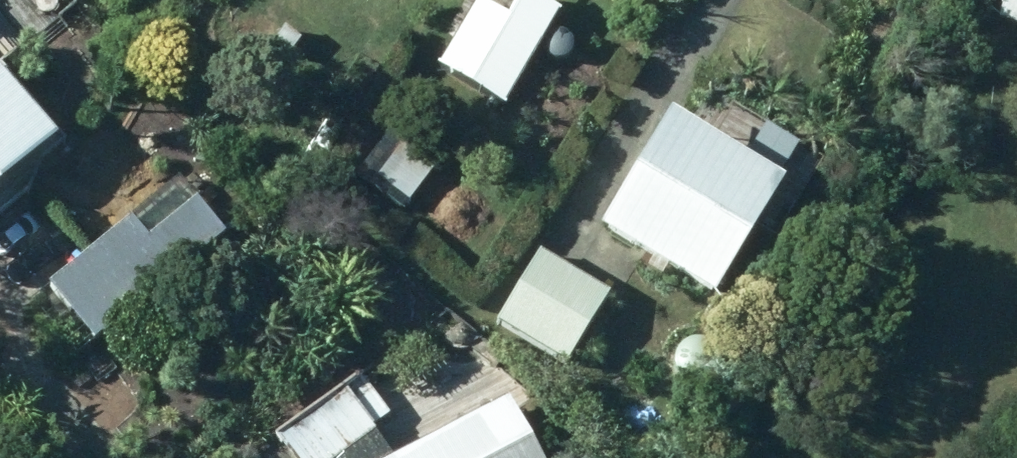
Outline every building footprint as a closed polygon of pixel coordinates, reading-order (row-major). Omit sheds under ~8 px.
[(443,60),(507,98),(546,34),(491,0),(481,0),(443,60)] [(996,13),(1016,18),(1016,0),(999,0),(996,13)] [(59,124),(0,57),(0,175),(59,124)] [(608,218),(722,287),(792,171),(679,101),(608,218)] [(361,169),(403,203),(438,159),(394,126),(361,169)] [(301,158),(318,168),(329,149),(312,140),(301,158)] [(98,331),(227,226),(182,173),(54,277),(98,331)] [(611,287),(544,246),(503,313),(570,354),(611,287)] [(282,434),(300,457),(334,457),(377,426),(374,421),(390,410),(363,374),(282,434)] [(386,457),(545,457),(511,393),(386,457)]
